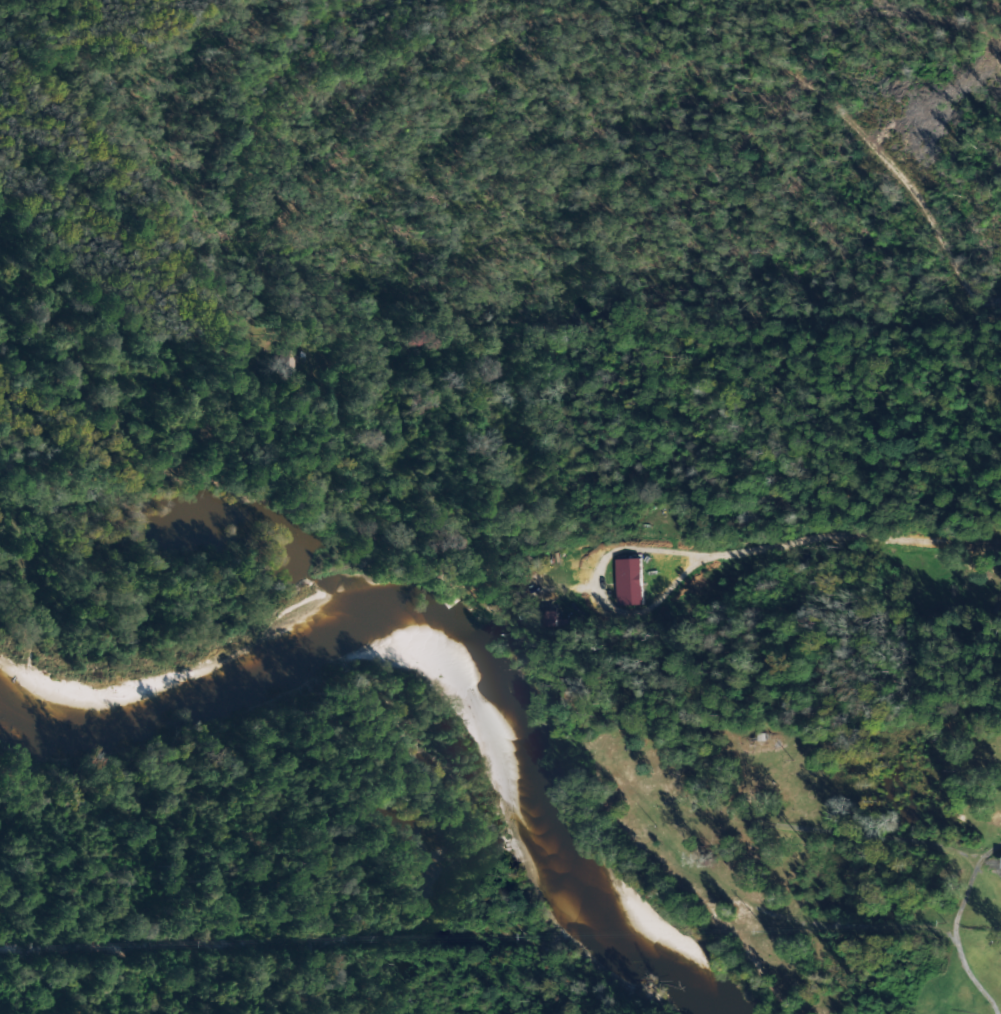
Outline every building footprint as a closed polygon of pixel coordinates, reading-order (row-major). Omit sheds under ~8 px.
[(642,558),(617,559),(619,606),(644,605),(642,558)] [(547,626),(570,626),(570,620),(561,620),(561,611),(547,611),(547,626)]
